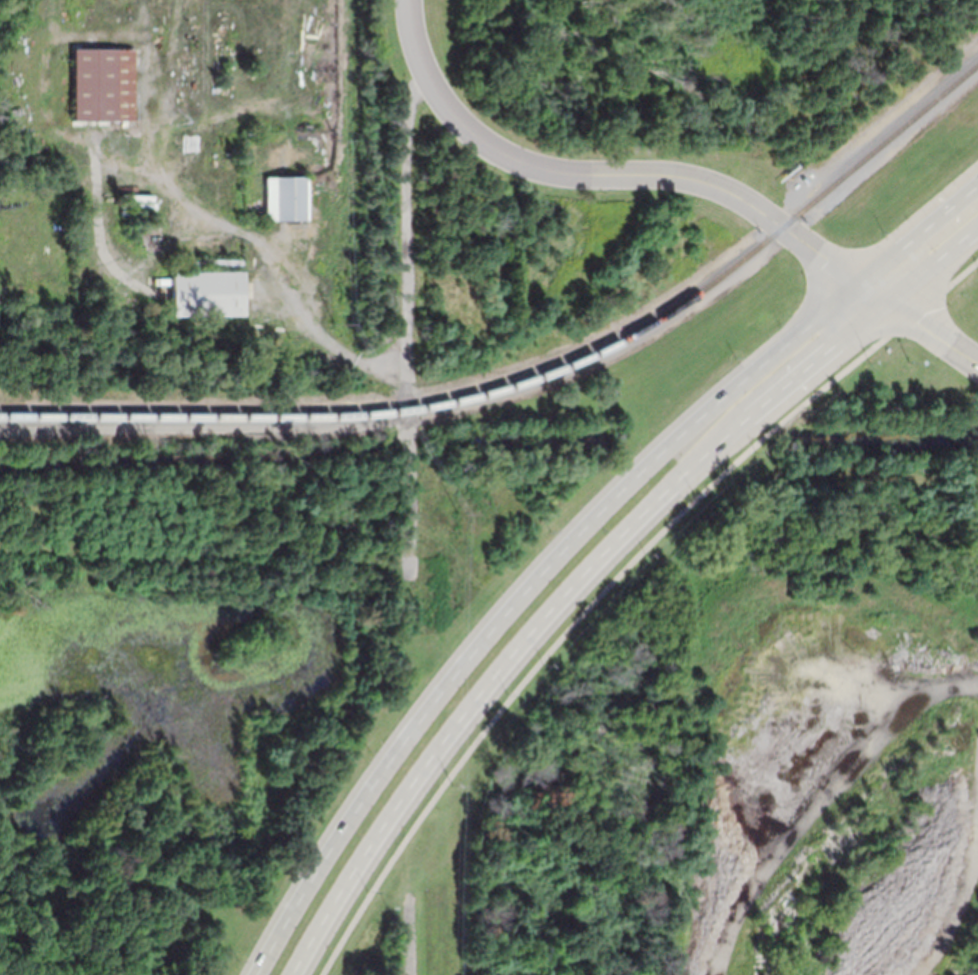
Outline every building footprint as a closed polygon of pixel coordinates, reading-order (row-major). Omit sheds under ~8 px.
[(75,48),(132,47),(133,116),(133,120),(102,120),(85,120),(72,120),(72,48),(75,48)] [(306,178),(306,219),(280,219),(264,219),(264,208),(264,176),(284,176),(306,176),(306,178)] [(241,273),(242,311),(242,314),(171,315),(170,298),(170,288),(170,283),(157,283),(157,277),(170,277),(170,271),(191,271),(191,265),(170,265),(170,258),(203,258),(203,265),(197,265),(197,271),(223,271),(223,266),(208,266),(208,258),(242,258),(242,266),(227,266),(227,270),(241,270),(241,273)]
